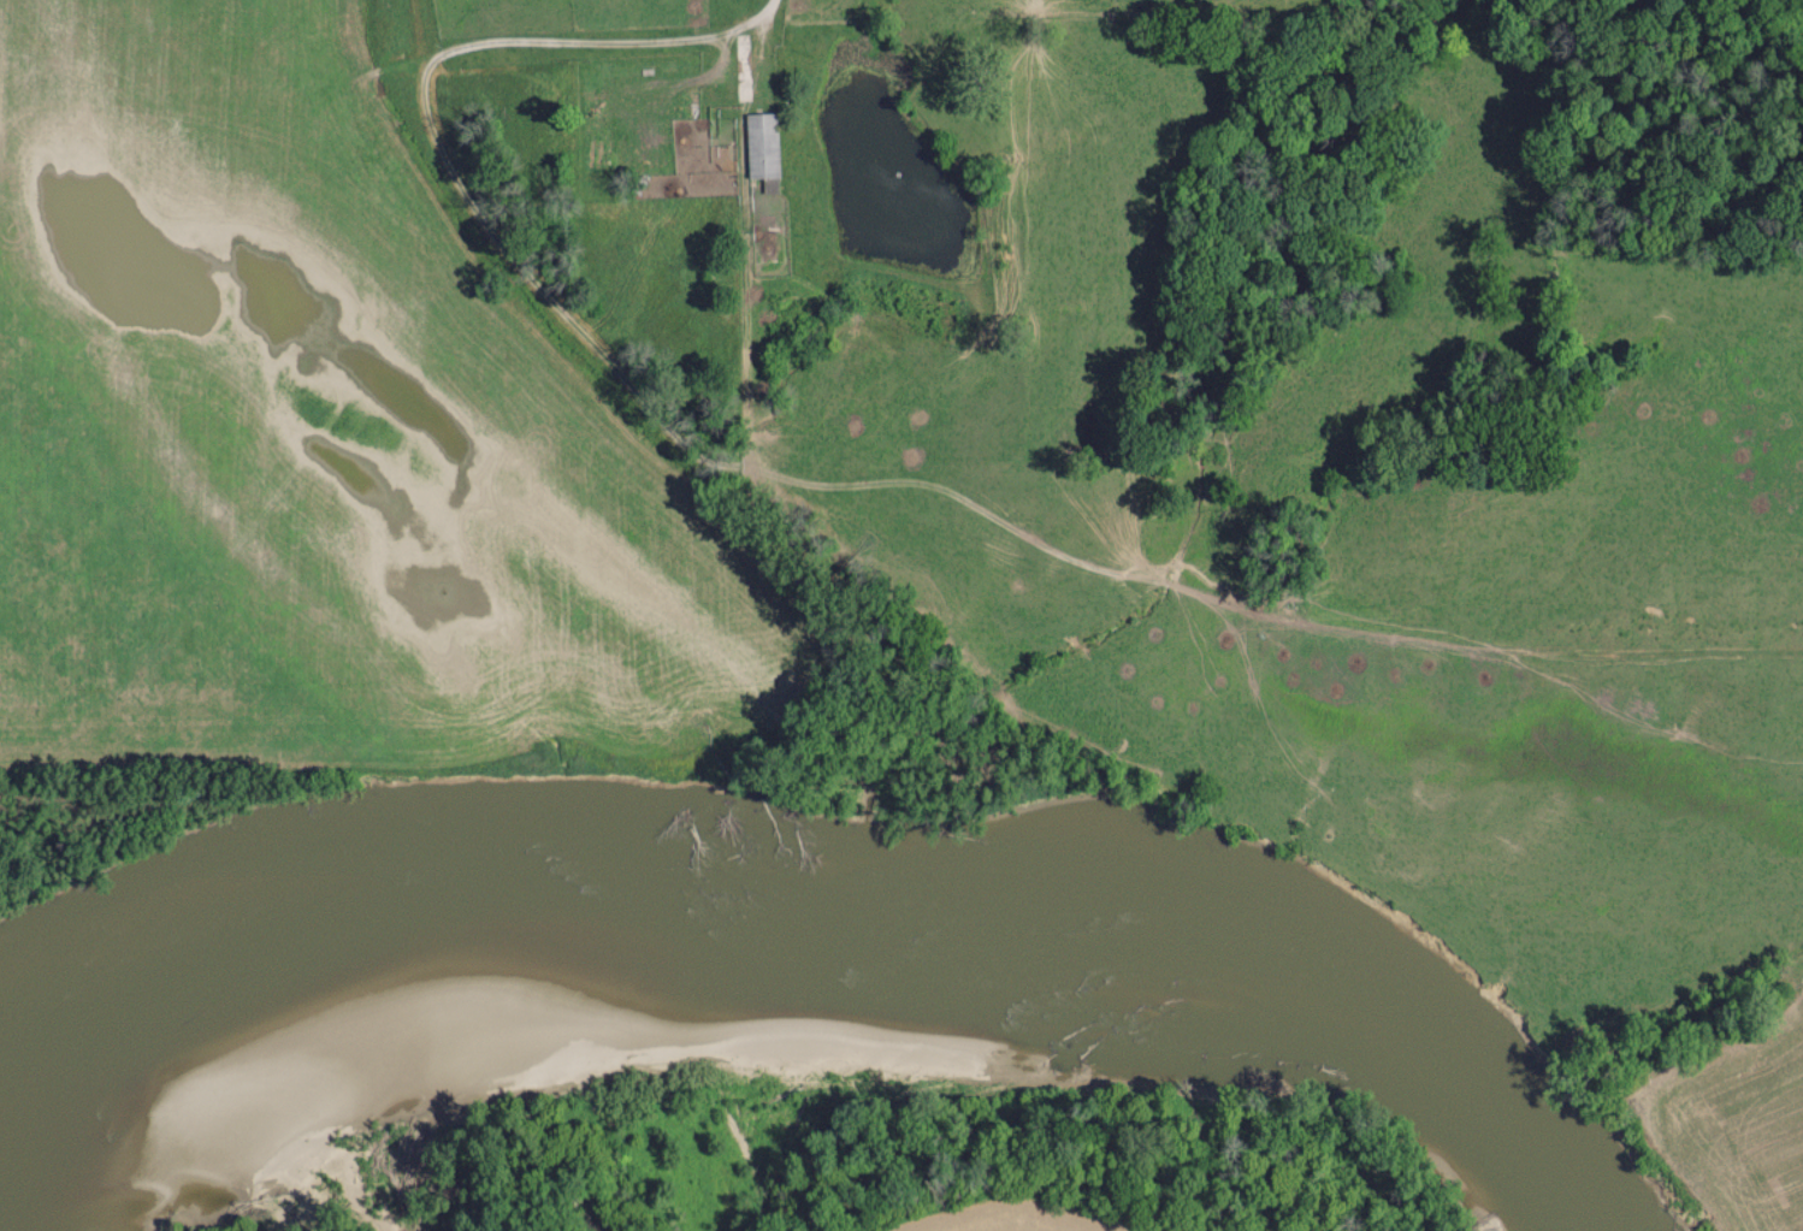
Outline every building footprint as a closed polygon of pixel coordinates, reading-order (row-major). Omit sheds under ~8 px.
[(747,179),(763,178),(763,193),(776,193),(775,179),(779,179),(777,113),(745,113),(747,179)]
